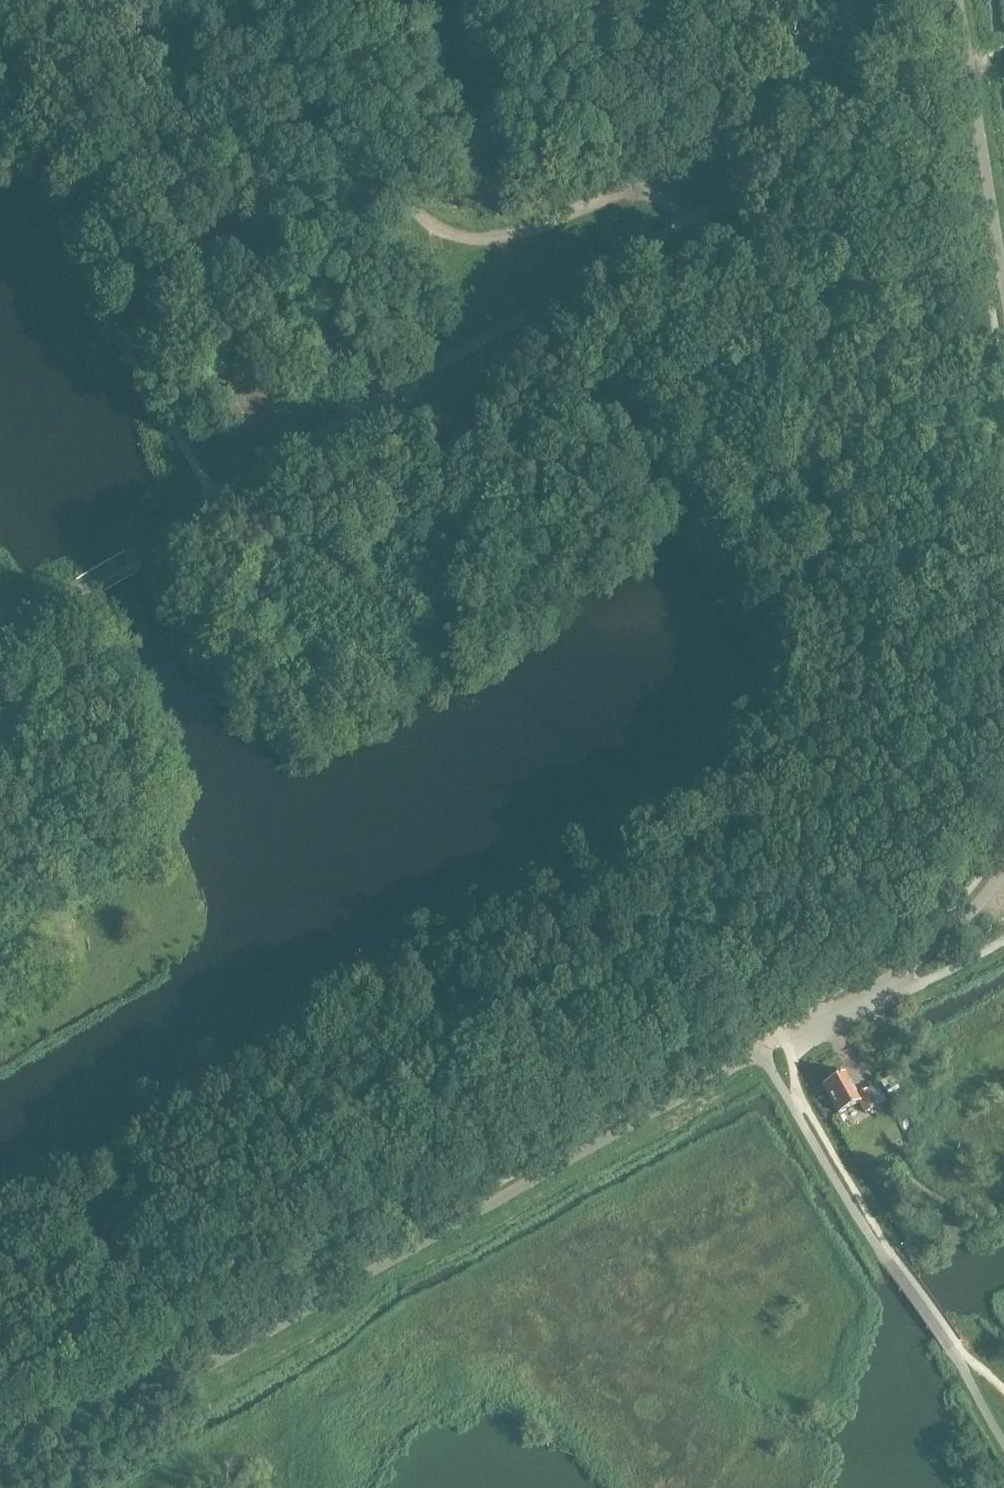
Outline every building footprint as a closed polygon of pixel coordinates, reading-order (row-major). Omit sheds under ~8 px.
[(855,1095),(843,1074),(823,1085),(838,1113),(859,1102),(865,1113),(875,1107),(865,1090),(855,1095)] [(890,1075),(883,1079),(893,1097),(900,1093),(890,1075)]
